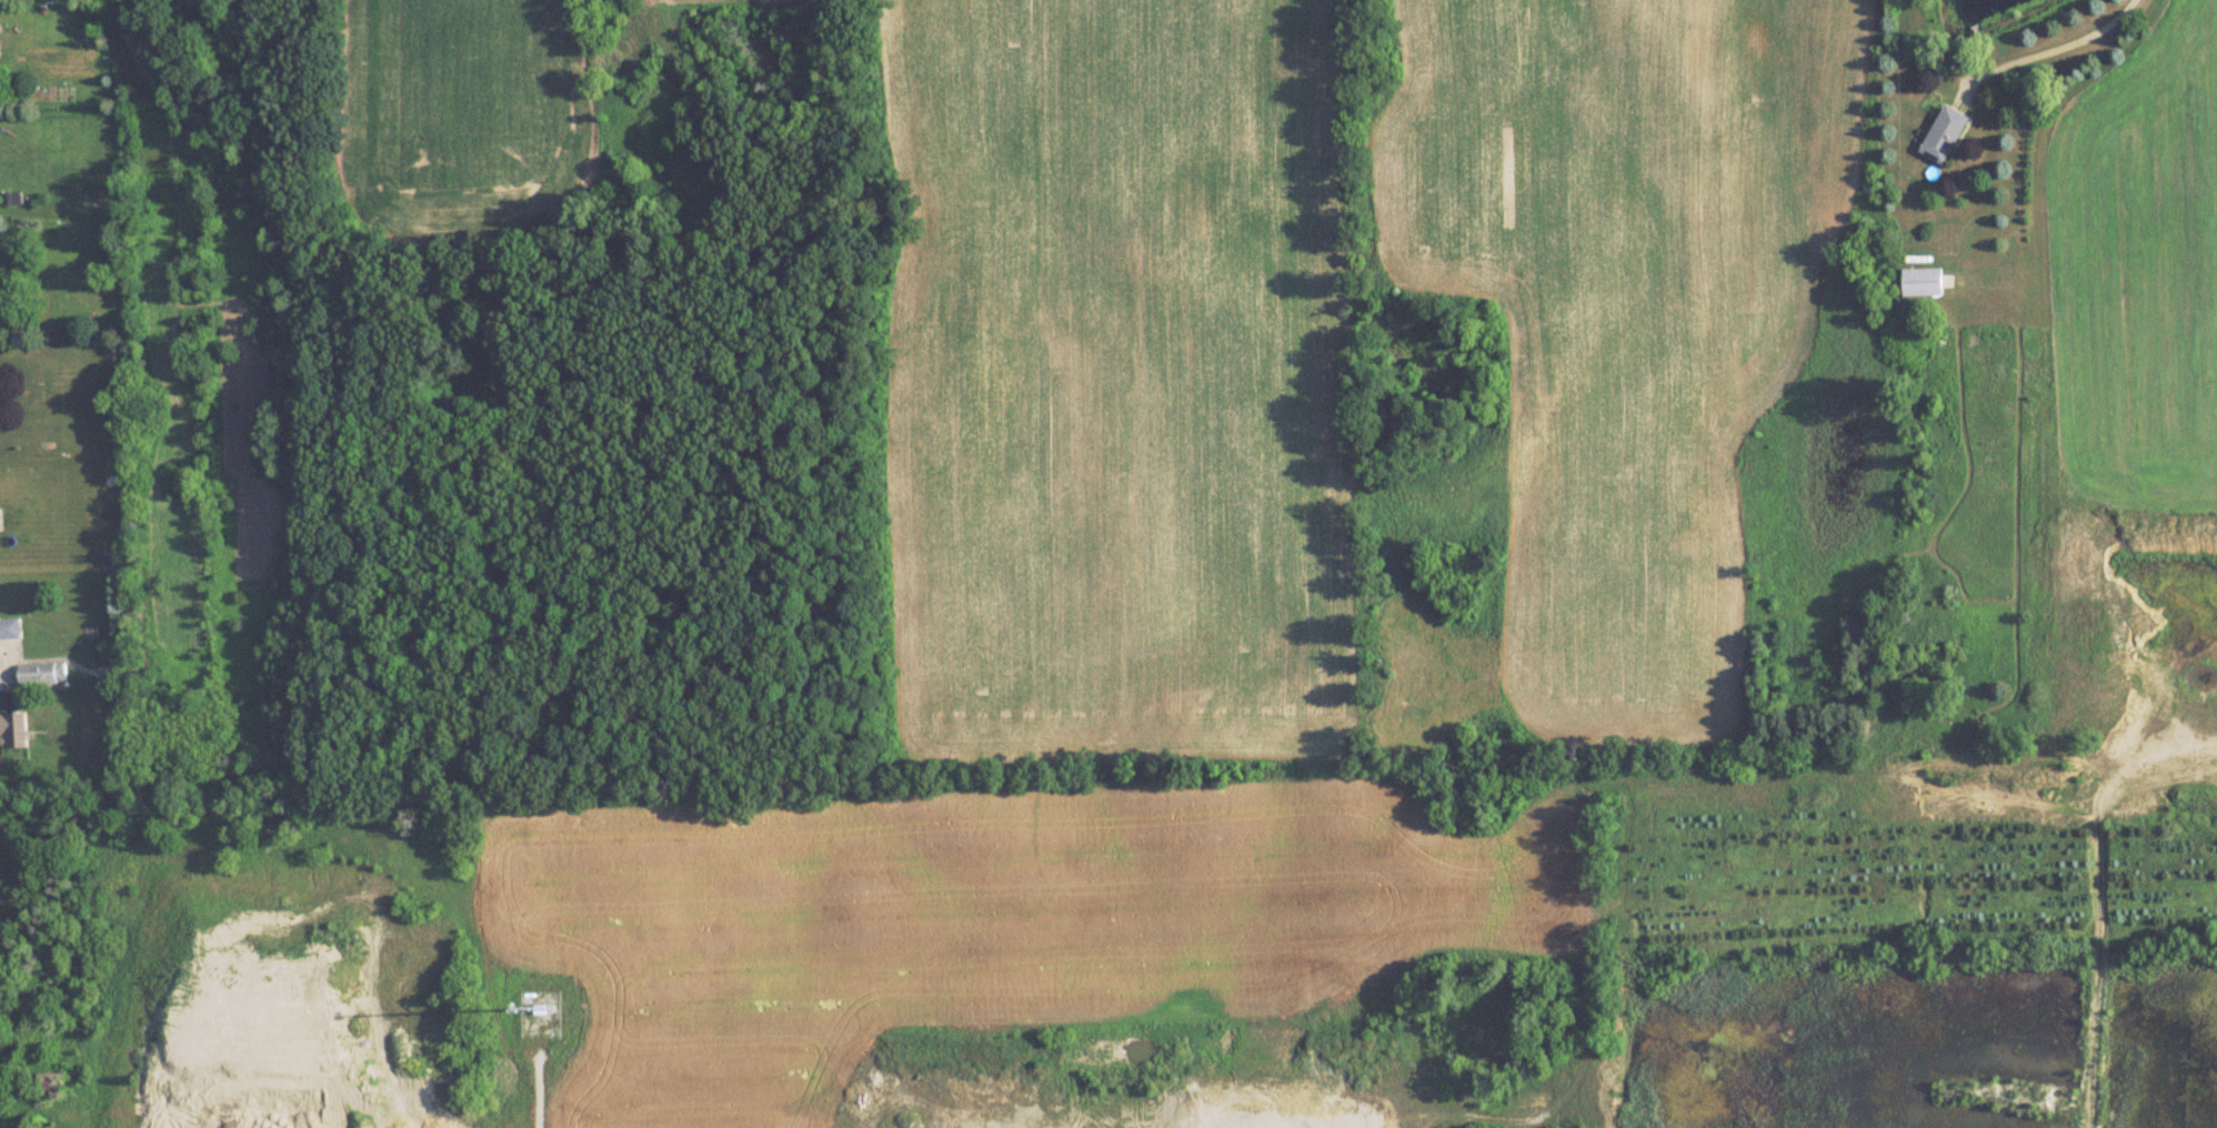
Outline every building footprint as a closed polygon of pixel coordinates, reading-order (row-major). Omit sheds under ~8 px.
[(1947,164),(1971,114),(1945,102),(1921,152),(1947,164)] [(1904,294),(1944,294),(1944,267),(1904,267),(1904,294)] [(20,617),(0,618),(0,641),(22,639),(20,617)] [(64,683),(64,662),(19,662),(19,683),(64,683)] [(112,667),(96,668),(97,678),(112,676),(112,667)] [(27,748),(27,711),(0,711),(0,748),(27,748)]
